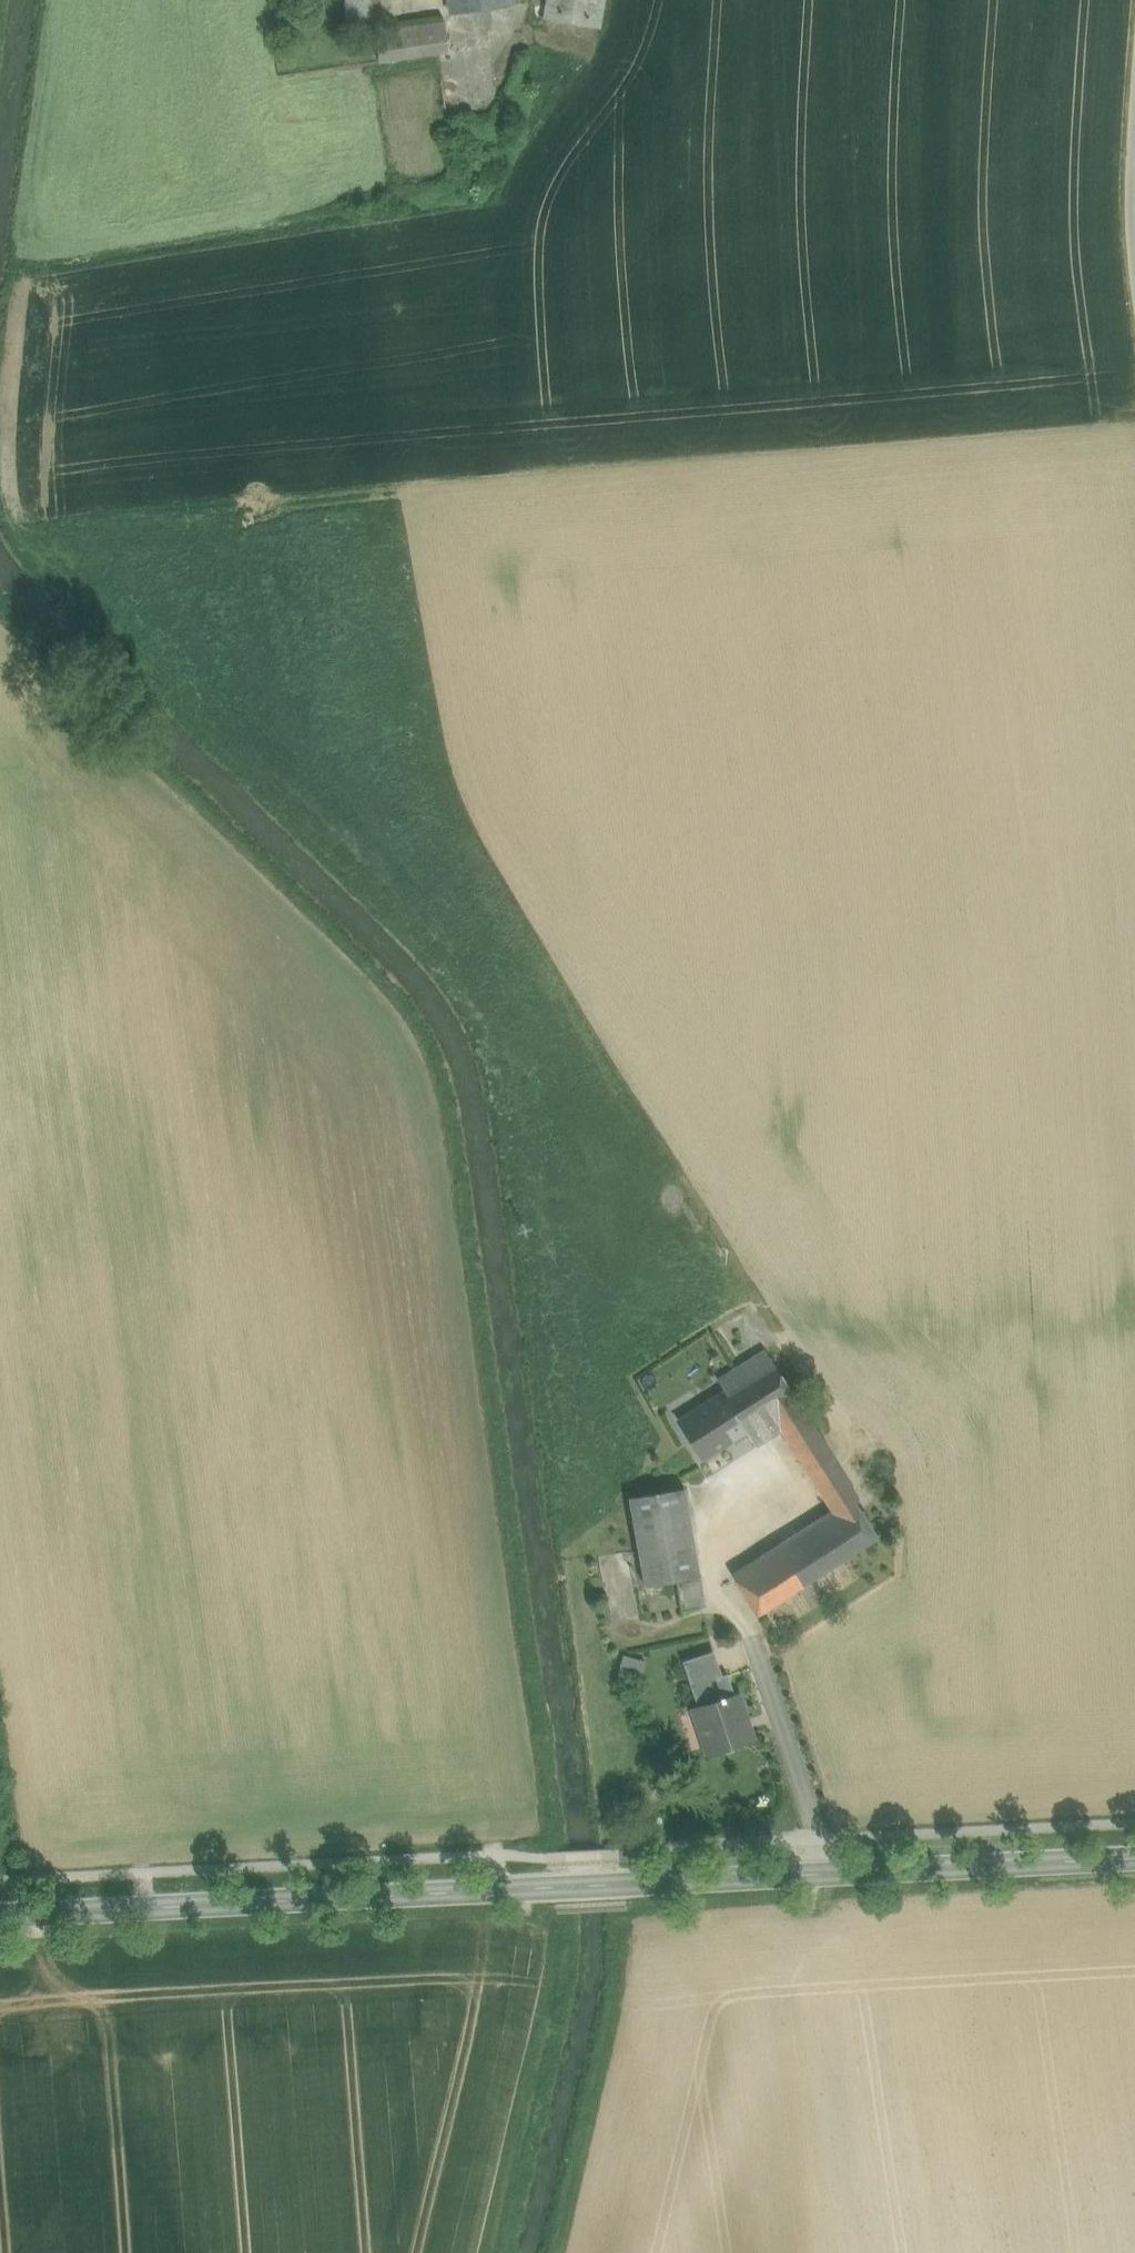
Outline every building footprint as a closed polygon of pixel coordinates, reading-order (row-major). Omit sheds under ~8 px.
[(452,19),(532,4),(531,0),(448,0),(452,19)] [(553,10),(604,24),(609,0),(555,0),(553,10)] [(447,51),(442,15),(370,25),(376,62),(447,51)] [(689,1372),(716,1416),(673,1442),(699,1492),(783,1441),(837,1518),(739,1581),(765,1624),(913,1532),(872,1465),(852,1478),(784,1373),(772,1354),(728,1380),(713,1357),(689,1372)] [(712,1612),(690,1500),(633,1510),(655,1623),(712,1612)] [(701,1717),(715,1765),(763,1751),(749,1702),(701,1717)]
